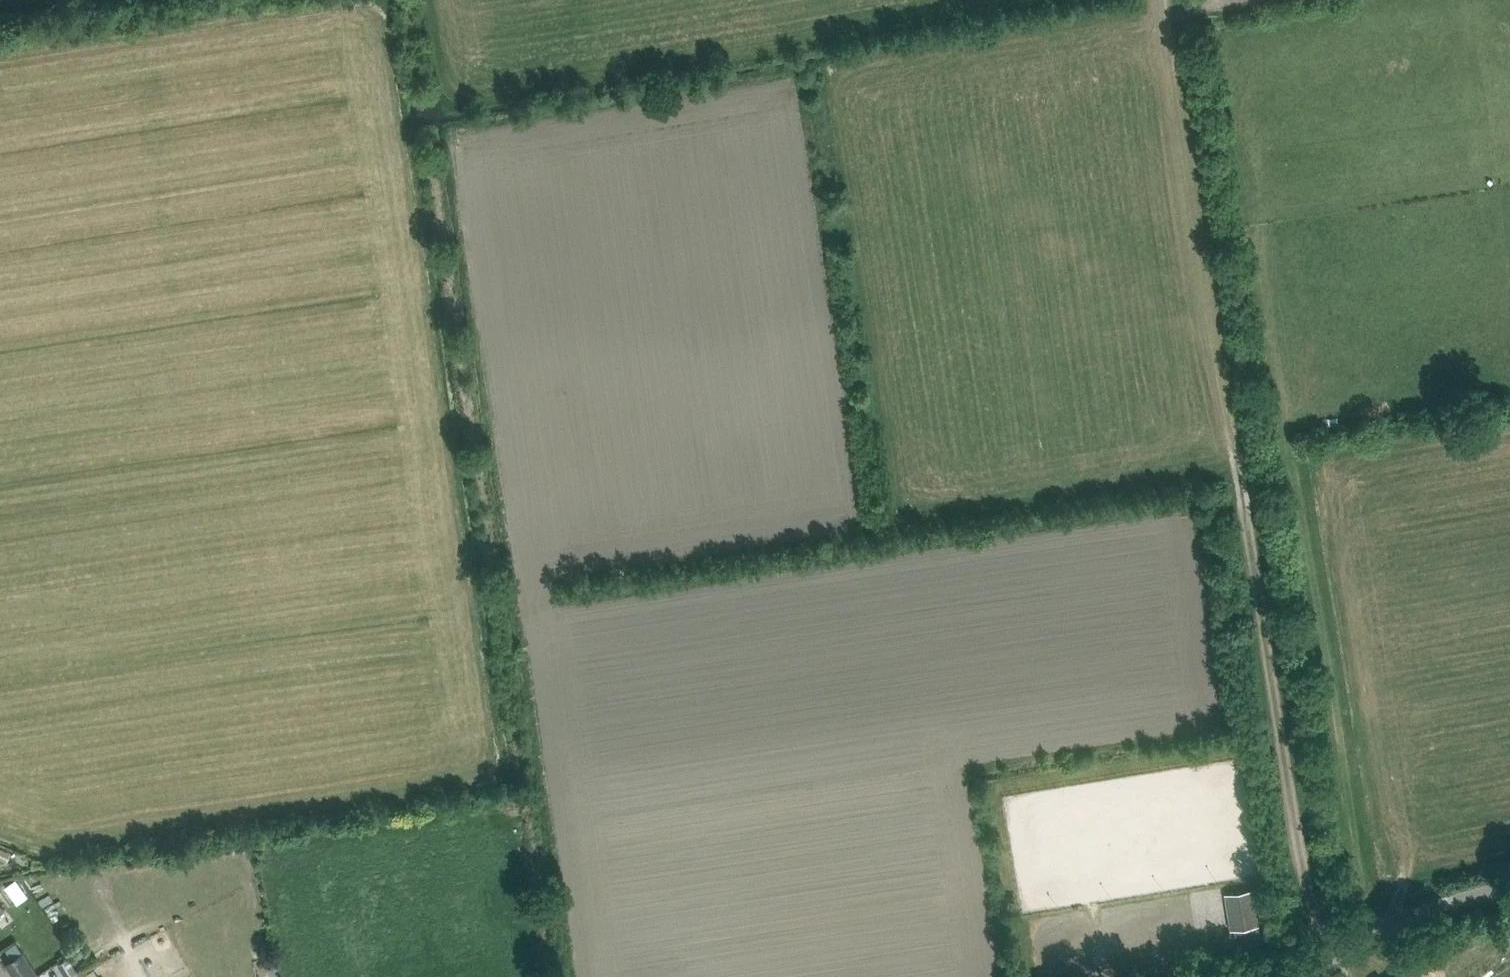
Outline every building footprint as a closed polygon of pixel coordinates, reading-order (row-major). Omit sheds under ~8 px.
[(21,876),(1,887),(11,906),(31,896),(21,876)] [(1226,891),(1229,911),(1257,906),(1254,887),(1226,891)] [(22,952),(5,964),(14,976),(30,976),(36,973),(22,952)] [(68,958),(57,965),(66,976),(68,976),(77,971),(68,958)]
